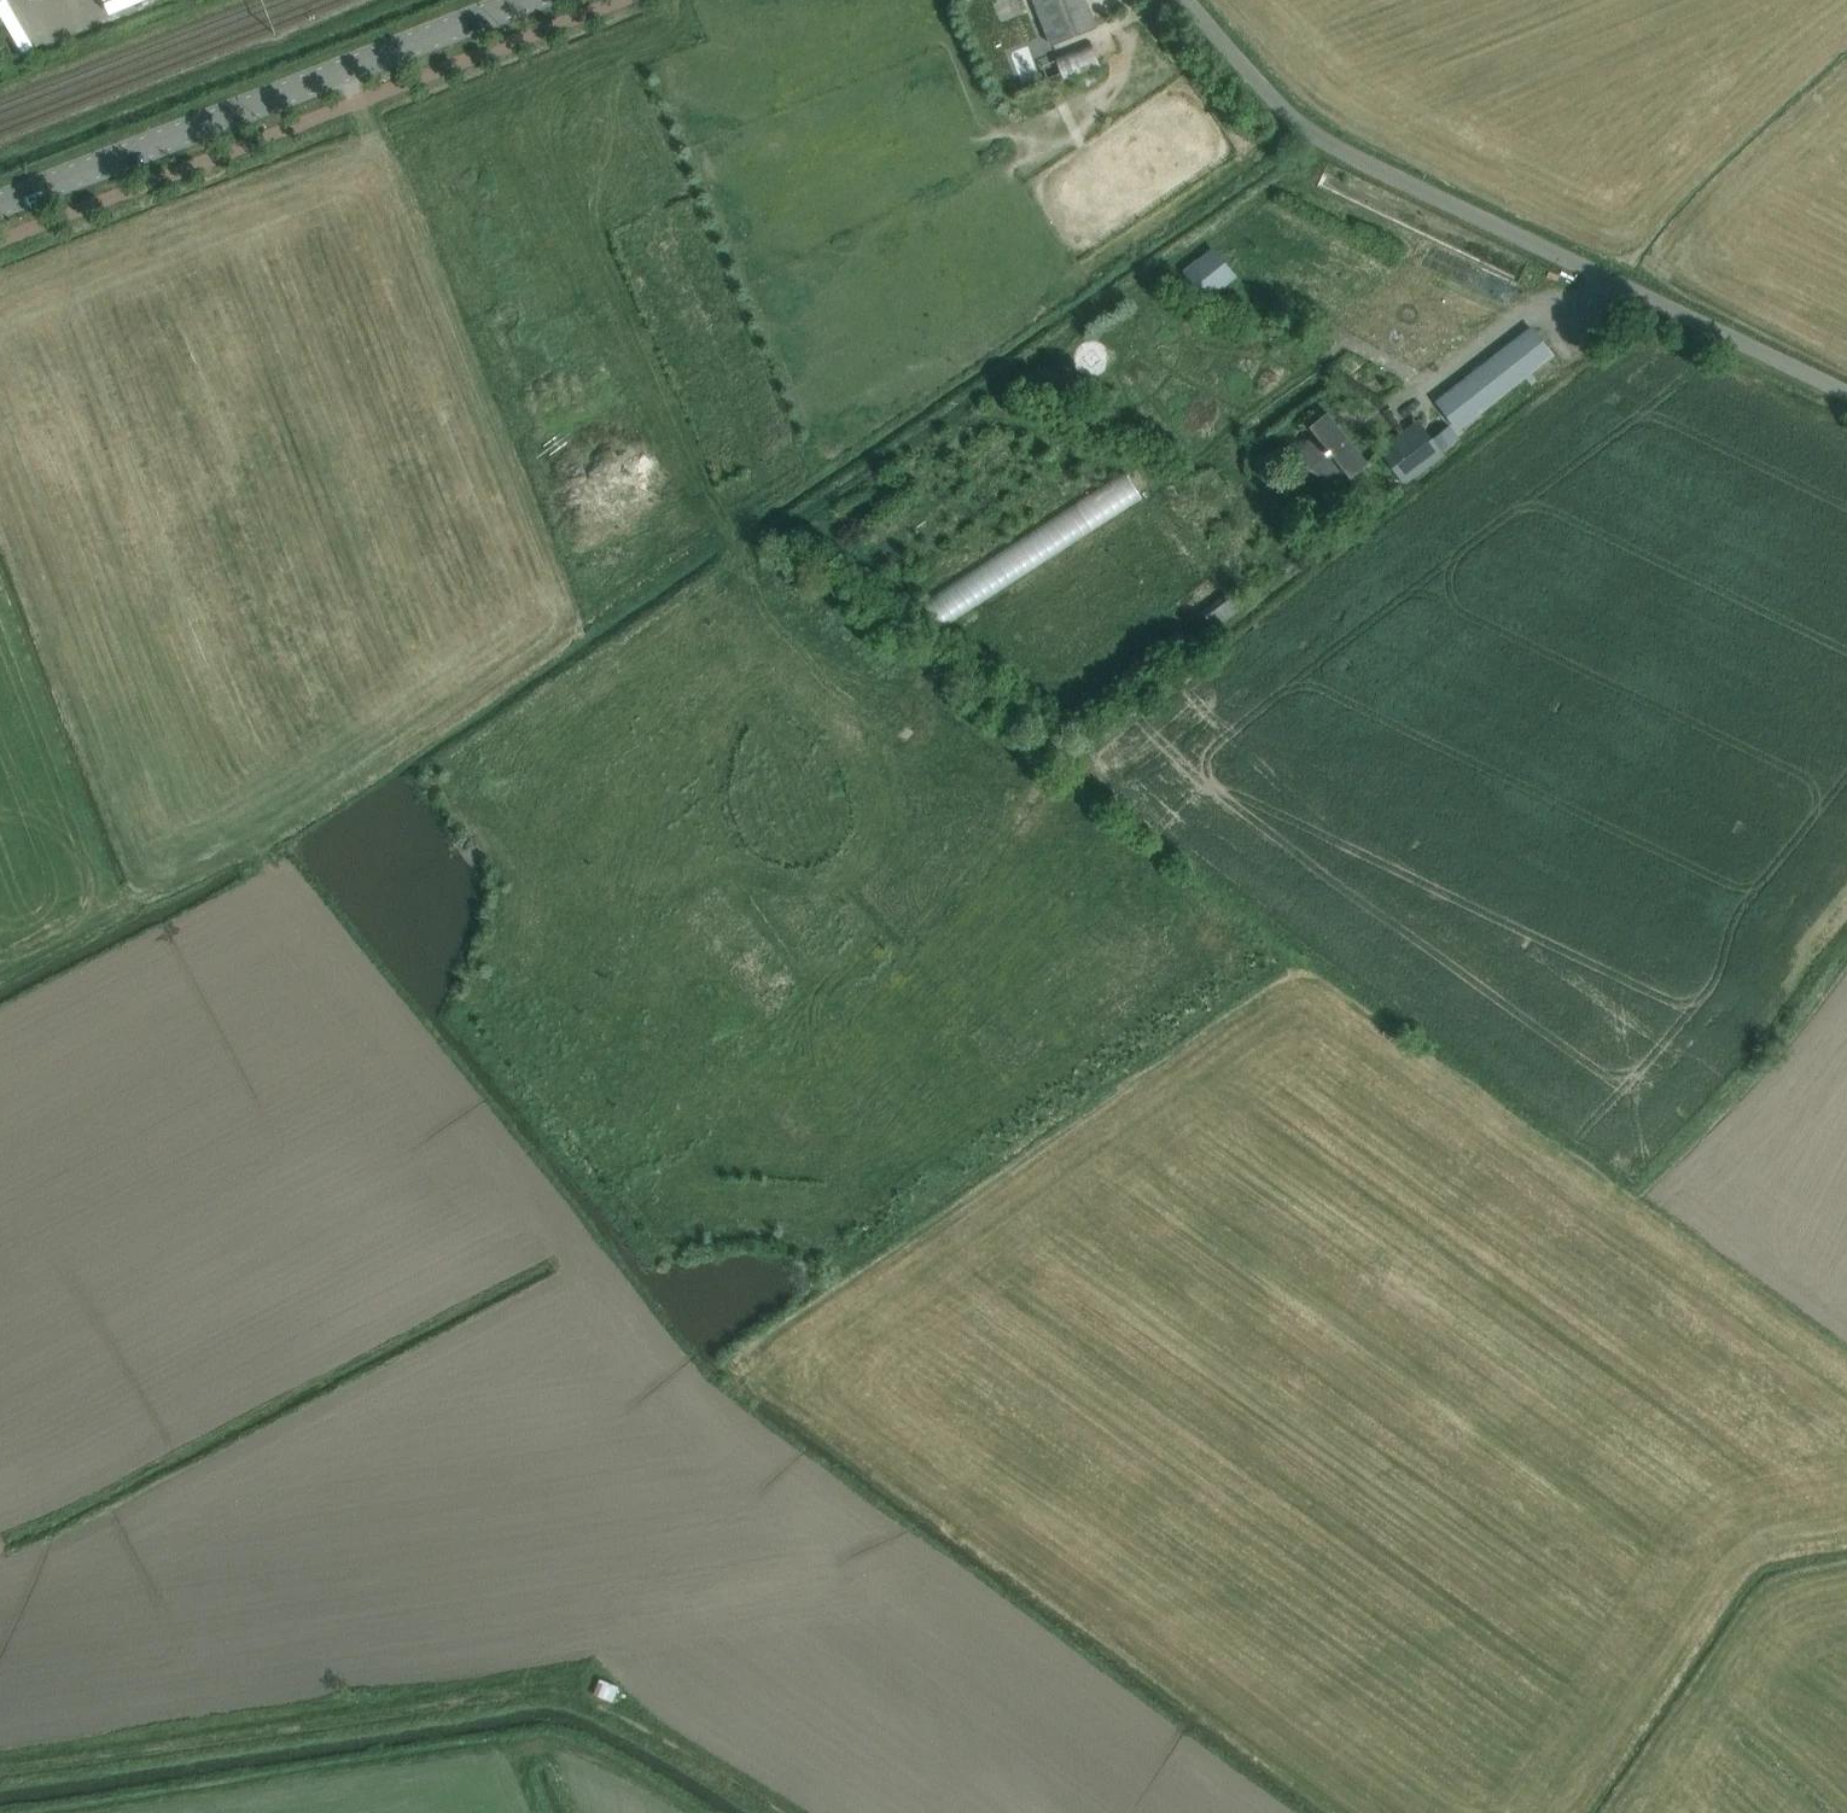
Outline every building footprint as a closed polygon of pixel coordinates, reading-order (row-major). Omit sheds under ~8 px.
[(1052,43),(1095,26),(1085,0),(1035,0),(1052,43)] [(1010,56),(1037,49),(1032,30),(1005,38),(1010,56)] [(1108,75),(1096,40),(1061,52),(1074,87),(1108,75)] [(1026,98),(1054,87),(1043,58),(1015,68),(1026,98)] [(1212,245),(1183,268),(1207,298),(1236,275),(1212,245)] [(1531,328),(1459,383),(1480,410),(1551,354),(1531,328)] [(1077,352),(1076,356),(1076,359),(1077,363),(1079,366),(1081,369),(1084,371),(1088,373),(1091,373),(1095,373),(1098,371),(1101,369),(1104,366),(1106,363),(1107,359),(1107,356),(1106,352),(1104,349),(1101,346),(1098,344),(1095,343),(1091,342),(1088,343),(1084,344),(1081,346),(1079,349),(1077,352)] [(1336,425),(1326,412),(1308,426),(1313,431),(1303,449),(1309,468),(1326,478),(1345,472),(1350,478),(1367,464),(1337,426),(1339,425),(1338,424),(1336,425)] [(1417,427),(1386,449),(1405,475),(1436,453),(1417,427)] [(943,629),(1155,511),(1139,482),(927,601),(943,629)] [(1227,636),(1250,615),(1237,601),(1214,622),(1227,636)] [(609,1683),(602,1700),(621,1708),(629,1691),(609,1683)]
